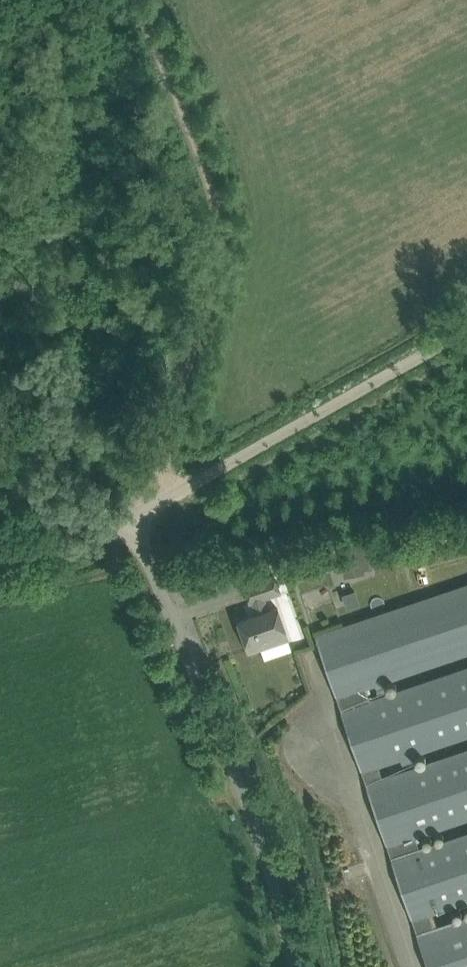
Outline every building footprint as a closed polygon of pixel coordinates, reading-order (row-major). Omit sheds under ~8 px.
[(250,602),(254,601),(265,597),(280,591),(274,574),(263,579),(244,585),(250,602)] [(321,648),(337,694),(339,693),(345,710),(343,711),(362,768),(365,767),(370,784),(368,785),(387,842),(390,842),(395,859),(393,859),(412,917),(415,916),(421,934),(419,935),(429,966),(466,966),(466,918),(432,930),(426,912),(466,898),(466,834),(417,851),(411,834),(466,815),(466,751),(382,781),(376,764),(466,733),(466,669),(366,703),(360,686),(466,650),(466,586),(317,636),(321,648)] [(278,606),(239,620),(250,651),(289,638),(278,606)]
